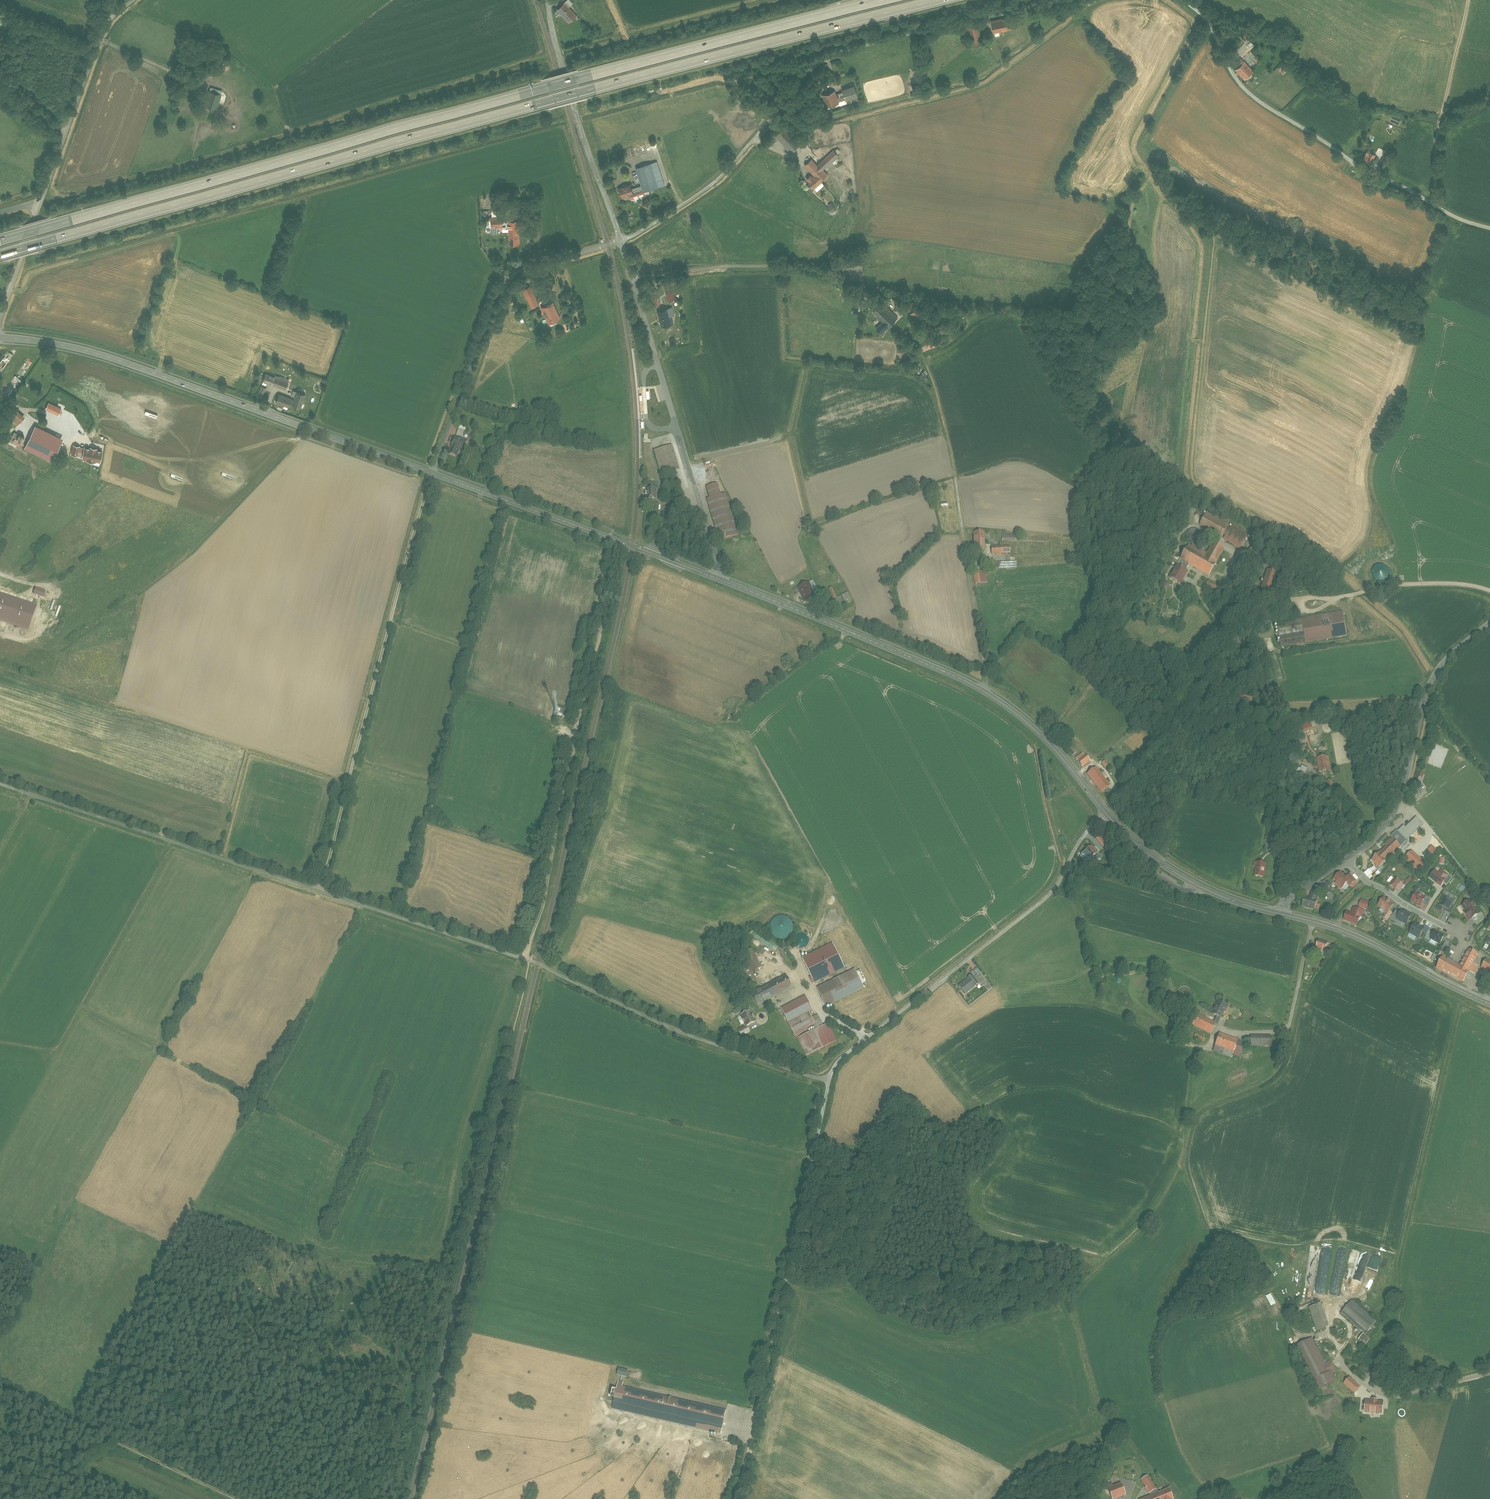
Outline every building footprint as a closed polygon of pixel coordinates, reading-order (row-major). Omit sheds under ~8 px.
[(556,10),(569,24),(577,17),(570,8),(575,4),(571,0),(567,0),(556,10)] [(991,21),(994,34),(1012,31),(1010,21),(1003,22),(1002,19),(991,21)] [(978,26),(967,28),(970,47),(981,45),(978,26)] [(1247,59),(1238,68),(1248,78),(1256,71),(1250,65),(1251,64),(1247,59)] [(822,95),(826,108),(859,98),(855,85),(842,89),(843,92),(837,94),(836,90),(822,95)] [(222,91),(210,87),(204,107),(217,110),(222,91)] [(811,158),(804,165),(812,174),(806,180),(814,189),(829,175),(824,170),(831,163),(834,167),(840,161),(837,158),(840,155),(834,149),(817,164),(811,158)] [(1376,156),(1368,151),(1363,161),(1366,163),(1366,164),(1371,166),(1376,156)] [(1382,159),(1380,166),(1388,168),(1390,161),(1382,159)] [(657,163),(636,169),(643,193),(664,187),(657,163)] [(631,185),(619,188),(621,199),(634,196),(631,185)] [(509,231),(509,246),(520,245),(519,220),(502,221),(501,204),(493,204),(493,218),(490,218),(491,234),(499,234),(499,232),(509,231)] [(668,301),(676,299),(671,280),(663,282),(668,301)] [(538,304),(531,287),(523,290),(530,307),(538,304)] [(653,301),(652,301),(653,306),(661,304),(657,289),(650,291),(653,301)] [(553,304),(543,308),(549,324),(559,320),(553,304)] [(879,307),(873,314),(882,323),(876,328),(882,336),(895,323),(879,307)] [(916,307),(910,315),(921,323),(927,315),(916,307)] [(668,310),(658,312),(662,327),(672,324),(668,310)] [(940,324),(934,330),(940,336),(946,330),(940,324)] [(279,379),(265,373),(262,381),(285,389),(289,380),(280,376),(279,379)] [(261,386),(257,396),(263,398),(266,389),(261,386)] [(305,395),(296,391),(293,400),(291,399),(289,404),(300,408),(305,395)] [(289,404),(291,399),(278,394),(275,403),(288,407),(289,404)] [(61,407),(50,402),(46,408),(58,414),(61,407)] [(74,417),(62,411),(51,433),(65,440),(68,434),(75,438),(79,430),(70,426),(74,417)] [(461,425),(457,436),(463,438),(467,427),(461,425)] [(46,432),(35,426),(28,441),(38,446),(46,432)] [(10,441),(20,446),(22,441),(21,440),(23,435),(19,434),(16,439),(12,437),(10,441)] [(450,455),(456,457),(458,450),(464,452),(467,443),(454,439),(451,448),(452,448),(450,455)] [(100,462),(103,450),(72,444),(71,453),(82,456),(82,458),(100,462)] [(672,448),(655,453),(661,475),(679,470),(672,448)] [(720,485),(708,489),(711,500),(723,497),(720,485)] [(643,488),(642,506),(654,506),(655,488),(643,488)] [(711,500),(708,501),(719,539),(736,534),(725,496),(723,497),(711,500)] [(1209,510),(1202,524),(1224,537),(1225,534),(1230,526),(1232,523),(1209,510)] [(1251,535),(1236,525),(1234,528),(1230,526),(1225,534),(1228,536),(1226,539),(1241,549),(1251,535)] [(1189,535),(1189,539),(1198,537),(1197,530),(1193,531),(1190,531),(1191,535),(1189,535)] [(985,533),(974,533),(974,546),(971,546),(972,553),(985,553),(985,533)] [(1182,559),(1186,561),(1190,564),(1211,576),(1228,547),(1218,541),(1208,558),(1189,547),(1182,559)] [(1010,547),(992,548),(992,555),(1010,554),(1010,547)] [(1179,564),(1171,577),(1182,584),(1190,571),(1187,569),(1190,564),(1186,561),(1183,566),(1179,564)] [(1373,572),(1373,574),(1375,577),(1377,579),(1379,580),(1382,580),(1385,580),(1387,578),(1389,576),(1390,573),(1390,570),(1389,568),(1387,565),(1385,564),(1382,563),(1380,563),(1377,564),(1375,566),(1373,569),(1373,572)] [(1278,573),(1268,569),(1259,594),(1267,599),(1278,573)] [(985,571),(973,573),(975,585),(987,583),(985,571)] [(810,584),(798,589),(804,604),(817,599),(810,584)] [(840,591),(841,594),(848,592),(845,585),(834,589),(836,592),(840,591)] [(36,589),(34,594),(44,597),(46,592),(36,589)] [(28,630),(38,601),(35,600),(34,604),(0,592),(0,621),(28,630)] [(842,594),(846,603),(852,600),(849,592),(842,594)] [(1167,618),(1176,620),(1178,609),(1168,608),(1167,618)] [(1348,635),(1344,611),(1302,617),(1302,619),(1277,623),(1281,646),(1348,635)] [(1304,724),(1306,731),(1317,728),(1315,721),(1304,724)] [(1083,752),(1075,758),(1082,767),(1090,761),(1083,752)] [(1328,757),(1316,758),(1318,773),(1330,771),(1328,757)] [(1299,772),(1305,775),(1308,768),(1303,765),(1299,772)] [(1086,775),(1100,793),(1110,785),(1096,768),(1086,775)] [(1384,847),(1370,860),(1378,868),(1384,863),(1383,862),(1400,846),(1404,851),(1410,845),(1406,841),(1423,825),(1416,818),(1405,828),(1403,825),(1398,830),(1396,829),(1388,837),(1390,838),(1382,845),(1384,847)] [(1102,835),(1097,839),(1104,847),(1109,843),(1102,835)] [(1097,853),(1091,845),(1084,850),(1091,858),(1097,853)] [(1428,850),(1433,855),(1438,850),(1433,845),(1428,850)] [(1407,854),(1402,859),(1406,863),(1411,858),(1407,854)] [(1255,863),(1254,877),(1264,878),(1266,864),(1255,863)] [(1371,880),(1380,872),(1379,870),(1376,872),(1372,866),(1364,872),(1371,880)] [(1434,870),(1428,878),(1440,887),(1443,884),(1448,876),(1440,871),(1439,873),(1434,870)] [(1340,872),(1332,880),(1341,889),(1346,883),(1349,881),(1346,878),(1340,872)] [(1350,875),(1346,878),(1349,881),(1346,883),(1350,887),(1356,881),(1350,875)] [(1448,876),(1443,884),(1446,886),(1452,879),(1448,876)] [(1400,883),(1393,878),(1393,879),(1391,878),(1387,882),(1389,884),(1388,885),(1394,890),(1395,889),(1400,883)] [(1461,884),(1458,889),(1463,892),(1466,887),(1461,884)] [(1304,898),(1302,907),(1315,910),(1317,903),(1315,903),(1317,895),(1311,893),(1309,899),(1304,898)] [(1415,893),(1410,902),(1420,907),(1421,905),(1425,898),(1415,893)] [(1438,906),(1436,910),(1440,912),(1442,908),(1446,910),(1447,911),(1450,906),(1452,906),(1454,901),(1443,896),(1440,903),(1441,904),(1439,906),(1438,906)] [(1425,897),(1425,898),(1421,905),(1427,907),(1430,900),(1425,897)] [(1383,898),(1376,906),(1387,914),(1393,905),(1383,898)] [(1360,900),(1358,907),(1365,909),(1368,902),(1360,900)] [(1468,901),(1460,907),(1469,920),(1477,915),(1472,906),(1473,905),(1471,901),(1469,902),(1468,901)] [(1454,907),(1452,906),(1450,906),(1447,911),(1446,910),(1445,912),(1450,915),(1454,907)] [(1364,911),(1353,907),(1351,912),(1346,911),(1343,920),(1356,925),(1359,917),(1361,918),(1364,911)] [(1396,920),(1400,914),(1395,911),(1389,919),(1395,923),(1396,920)] [(1400,914),(1396,920),(1406,926),(1411,916),(1401,911),(1400,914)] [(791,936),(794,933),(795,930),(795,926),(794,922),(791,919),(788,917),(784,916),(780,916),(777,918),(774,920),(772,924),(771,928),(772,932),(774,935),(777,938),(780,939),(784,940),(788,939),(791,936)] [(1415,924),(1409,934),(1418,939),(1422,933),(1424,929),(1423,928),(1415,924)] [(1434,931),(1430,940),(1439,945),(1444,937),(1434,931)] [(807,945),(809,943),(809,941),(809,939),(808,936),(807,935),(805,933),(803,933),(801,933),(798,934),(797,936),(796,938),(795,940),(796,942),(797,944),(798,946),(801,947),(803,947),(805,946),(807,945)] [(1450,945),(1452,942),(1446,939),(1442,947),(1446,949),(1449,944),(1450,945)] [(1318,940),(1315,949),(1324,952),(1328,943),(1318,940)] [(834,944),(804,959),(816,983),(846,968),(834,944)] [(749,989),(759,985),(753,971),(761,967),(754,949),(735,956),(749,989)] [(1442,957),(1436,970),(1462,984),(1477,955),(1468,950),(1460,966),(1442,957)] [(1481,968),(1489,973),(1489,962),(1486,959),(1481,968)] [(972,975),(958,986),(965,995),(977,986),(979,988),(984,985),(988,991),(993,987),(978,968),(971,974),(972,975)] [(856,969),(818,987),(828,1008),(865,989),(856,969)] [(751,992),(759,1008),(793,991),(785,975),(751,992)] [(807,997),(782,1009),(796,1036),(822,1023),(818,1015),(812,1018),(810,1013),(814,1010),(807,997)] [(1217,1000),(1210,1014),(1220,1019),(1227,1005),(1217,1000)] [(738,1028),(741,1036),(751,1032),(748,1026),(757,1022),(752,1011),(740,1017),(743,1025),(738,1028)] [(1194,1012),(1188,1024),(1210,1034),(1215,1022),(1194,1012)] [(829,1022),(797,1038),(806,1056),(838,1040),(829,1022)] [(1195,1032),(1192,1037),(1203,1043),(1205,1038),(1195,1032)] [(1218,1033),(1212,1051),(1231,1058),(1237,1040),(1218,1033)] [(1250,1037),(1250,1047),(1270,1047),(1270,1037),(1250,1037)] [(1369,1270),(1367,1273),(1374,1276),(1382,1257),(1377,1255),(1370,1271),(1369,1270)] [(1363,1283),(1365,1275),(1357,1272),(1354,1280),(1363,1283)] [(1343,1290),(1348,1291),(1353,1274),(1351,1273),(1350,1276),(1347,1276),(1343,1290)] [(1352,1300),(1341,1314),(1366,1334),(1377,1321),(1352,1300)] [(1308,1307),(1315,1331),(1328,1327),(1321,1303),(1308,1307)] [(1296,1347),(1318,1391),(1336,1382),(1331,1374),(1335,1372),(1329,1361),(1324,1364),(1312,1339),(1296,1347)] [(619,1368),(617,1375),(627,1377),(629,1370),(619,1368)] [(1349,1376),(1342,1384),(1354,1394),(1361,1387),(1349,1376)] [(621,1381),(614,1407),(721,1434),(728,1408),(621,1381)] [(1364,1399),(1363,1413),(1381,1414),(1382,1400),(1364,1399)] [(1147,1477),(1141,1481),(1145,1488),(1144,1489),(1148,1494),(1155,1490),(1147,1477)] [(1121,1485),(1107,1490),(1111,1498),(1114,1498),(1125,1495),(1121,1485)] [(1143,1498),(1171,1498),(1168,1489),(1143,1498)]
